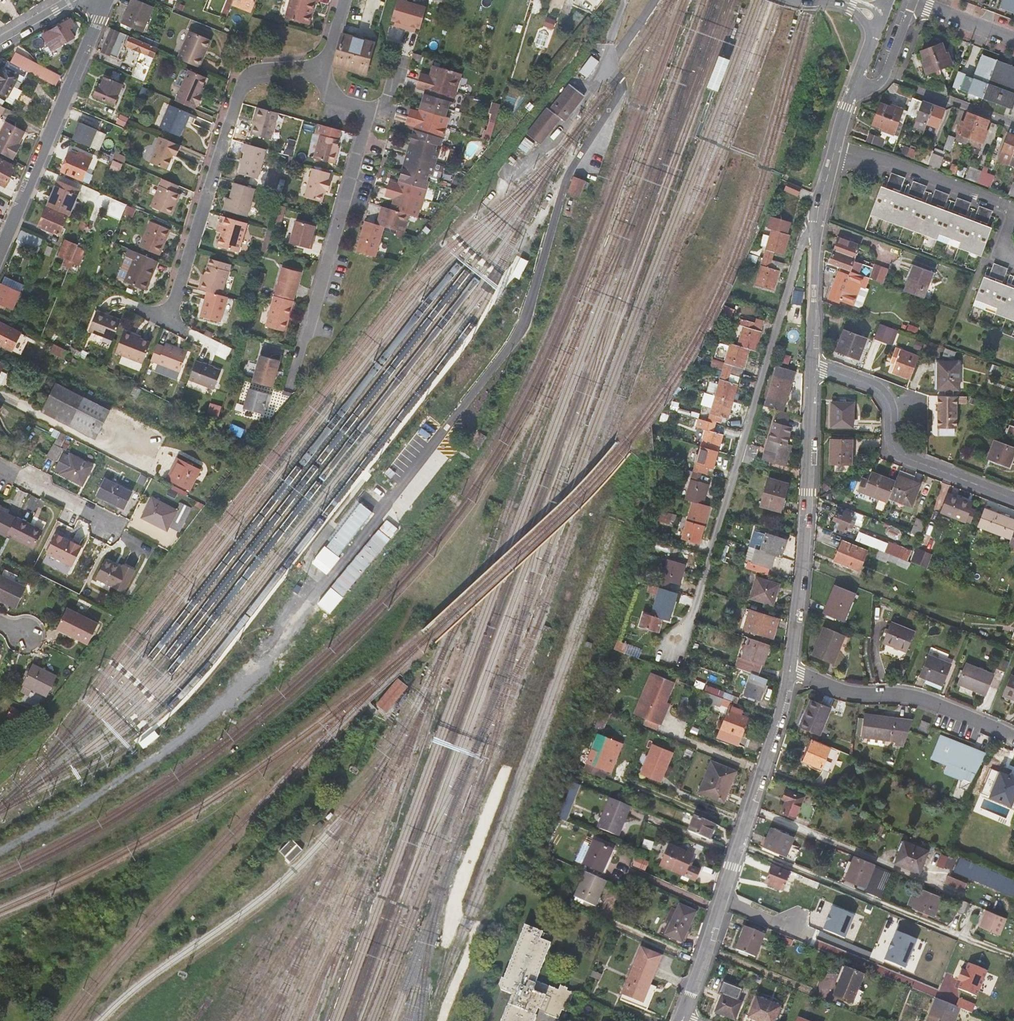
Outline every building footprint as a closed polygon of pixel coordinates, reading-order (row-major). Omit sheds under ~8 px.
[(124,23),(143,31),(153,6),(138,0),(134,0),(124,23)] [(231,8),(232,5),(234,0),(228,0),(224,9),(230,11),(231,8)] [(232,5),(251,12),(256,0),(234,0),(232,5)] [(318,0),(291,0),(285,20),(308,27),(314,4),(317,5),(318,0)] [(399,0),(393,21),(396,23),(399,23),(398,27),(414,32),(415,28),(418,29),(421,30),(428,8),(399,0)] [(1004,0),(1003,0),(1000,9),(1013,14),(1013,4),(1004,0)] [(237,10),(231,8),(230,11),(227,19),(232,22),(237,10)] [(221,17),(227,19),(230,11),(224,9),(221,17)] [(57,27),(56,24),(52,27),(53,29),(43,35),(48,45),(57,40),(60,45),(74,36),(69,28),(73,25),(70,19),(57,27)] [(191,28),(180,56),(201,65),(213,37),(191,28)] [(118,58),(123,45),(124,44),(128,35),(112,29),(103,52),(118,58)] [(374,42),(342,33),(333,66),(348,70),(365,75),(374,42)] [(151,49),(157,52),(158,48),(128,35),(124,44),(149,55),(151,49)] [(943,44),(932,48),(940,69),(952,65),(948,53),(946,54),(943,44)] [(928,74),(940,69),(932,48),(922,52),(926,62),(924,63),(928,74)] [(956,62),(961,64),(966,53),(960,51),(956,62)] [(13,54),(9,62),(26,71),(56,87),(60,78),(13,54)] [(978,62),(1013,76),(1013,67),(981,54),(978,62)] [(729,59),(718,56),(707,88),(712,90),(717,93),(729,59)] [(580,73),(588,78),(599,63),(591,58),(580,73)] [(26,71),(9,62),(6,61),(2,70),(0,70),(0,94),(7,97),(5,101),(12,105),(15,99),(17,100),(25,84),(21,81),(26,71)] [(139,62),(134,76),(145,81),(151,66),(139,62)] [(1013,103),(1013,76),(978,62),(972,78),(958,72),(953,86),(968,93),(969,91),(1012,107),(1013,103)] [(434,76),(431,75),(424,73),(421,81),(461,92),(466,75),(434,65),(432,72),(435,72),(434,76)] [(191,69),(180,96),(200,104),(205,93),(201,91),(208,75),(191,69)] [(949,75),(946,82),(952,85),(955,77),(949,75)] [(123,86),(107,79),(103,88),(100,87),(96,96),(115,105),(123,86)] [(939,92),(941,83),(928,79),(925,87),(939,92)] [(461,92),(421,81),(419,89),(427,91),(429,92),(428,95),(426,94),(424,101),(452,109),(454,103),(458,104),(461,92)] [(939,92),(949,96),(944,81),(942,81),(943,84),(941,83),(939,92)] [(145,95),(148,87),(143,85),(140,93),(145,95)] [(585,96),(570,85),(550,111),(563,121),(565,122),(585,96)] [(900,86),(897,93),(910,98),(913,91),(900,86)] [(882,103),(878,114),(898,122),(904,124),(908,114),(917,118),(917,120),(928,124),(934,106),(929,104),(925,102),(914,98),(909,111),(892,105),(891,107),(882,103)] [(423,112),(421,111),(413,108),(411,116),(451,128),(454,117),(450,116),(452,109),(424,101),(422,108),(424,108),(423,112)] [(187,119),(191,111),(172,103),(162,127),(181,134),(187,119)] [(495,105),(483,139),(489,141),(501,107),(495,105)] [(270,138),(278,112),(263,108),(258,106),(255,117),(257,117),(253,133),(270,138)] [(937,128),(945,110),(940,108),(934,106),(928,124),(937,128)] [(543,148),(563,121),(550,111),(548,109),(527,135),(543,148)] [(198,114),(191,111),(187,119),(195,122),(198,114)] [(969,143),(971,138),(978,117),(969,113),(964,122),(963,122),(958,133),(960,134),(958,139),(969,143)] [(894,133),(898,122),(878,114),(874,124),(883,127),(882,129),(894,133)] [(451,128),(411,116),(408,124),(416,127),(419,128),(418,130),(415,130),(413,136),(439,144),(445,146),(451,128)] [(985,130),(989,121),(978,117),(971,138),(982,142),(987,132),(985,130)] [(0,134),(0,153),(13,160),(21,146),(19,145),(25,132),(6,122),(0,134)] [(81,122),(74,139),(90,146),(98,130),(81,122)] [(315,135),(320,136),(313,159),(334,165),(337,155),(340,142),(337,141),(340,131),(317,125),(315,135)] [(869,134),(866,141),(877,145),(879,138),(869,134)] [(179,154),(183,144),(161,135),(158,145),(159,146),(154,161),(170,167),(176,152),(179,154)] [(947,135),(942,148),(948,150),(953,137),(947,135)] [(1013,153),(1013,136),(1010,135),(999,161),(1009,165),(1013,156),(1013,153)] [(439,144),(413,136),(408,155),(437,163),(441,152),(437,151),(439,144)] [(526,138),(521,144),(530,151),(535,144),(526,138)] [(896,142),(890,140),(888,147),(893,149),(896,142)] [(257,178),(265,150),(242,143),(240,151),(244,152),(238,173),(257,178)] [(910,148),(907,154),(913,156),(916,150),(910,148)] [(924,163),(928,154),(928,151),(921,148),(916,160),(924,163)] [(928,154),(929,154),(938,157),(940,152),(930,148),(928,151),(928,154)] [(80,153),(79,157),(70,153),(62,171),(83,180),(93,158),(80,153)] [(938,157),(929,154),(925,164),(934,167),(938,157)] [(437,163),(408,155),(402,172),(428,180),(430,173),(434,174),(437,163)] [(5,188),(15,168),(0,159),(0,185),(5,188)] [(329,174),(312,169),(304,199),(321,203),(323,196),(324,196),(328,182),(327,182),(329,174)] [(979,184),(983,174),(970,169),(966,179),(979,184)] [(428,180),(402,172),(399,182),(392,180),(389,188),(427,199),(432,181),(428,180)] [(899,191),(902,183),(903,178),(900,177),(893,174),(890,173),(886,185),(892,188),(899,191)] [(983,173),(983,174),(979,184),(990,188),(994,177),(983,173)] [(176,190),(178,183),(163,177),(152,205),(173,213),(182,192),(176,190)] [(575,177),(568,194),(581,199),(585,189),(588,190),(591,184),(575,177)] [(59,180),(48,205),(69,214),(80,189),(59,180)] [(920,199),(923,191),(925,187),(922,186),(916,183),(912,182),(907,194),(914,197),(920,199)] [(229,200),(226,211),(248,217),(255,189),(234,183),(229,200)] [(1004,183),(1001,190),(1006,192),(1009,185),(1004,183)] [(799,198),(802,189),(788,184),(785,193),(799,198)] [(880,186),(869,215),(936,240),(937,236),(958,244),(957,248),(979,257),(990,228),(980,224),(973,222),(964,218),(957,216),(950,213),(919,202),(913,199),(906,197),(897,193),(891,191),(885,188),(880,186)] [(427,199),(389,188),(387,195),(395,198),(392,208),(411,213),(417,215),(419,209),(423,210),(427,199)] [(943,208),(945,200),(947,195),(945,194),(937,191),(935,190),(930,202),(943,208)] [(790,208),(793,198),(780,193),(776,203),(790,208)] [(965,215),(968,208),(969,203),(967,202),(959,199),(956,198),(951,210),(958,213),(965,215)] [(379,223),(387,226),(405,231),(411,213),(392,208),(384,206),(379,223)] [(987,224),(990,217),(991,211),(989,210),(982,208),(978,207),(974,219),(981,221),(987,224)] [(47,208),(40,226),(47,230),(47,232),(53,235),(54,233),(59,235),(67,217),(47,208)] [(238,253),(246,224),(221,217),(218,225),(223,227),(221,234),(217,247),(238,253)] [(772,233),(764,261),(773,263),(776,255),(782,257),(788,237),(786,237),(789,225),(771,219),(768,231),(772,233)] [(367,220),(360,244),(358,249),(379,255),(387,226),(379,223),(367,220)] [(152,221),(142,246),(161,254),(172,228),(152,221)] [(79,229),(84,231),(87,224),(81,222),(79,229)] [(314,227),(295,222),(289,244),(311,250),(314,237),(312,236),(314,227)] [(38,243),(25,238),(19,236),(16,243),(22,245),(35,250),(38,243)] [(839,237),(834,252),(854,260),(860,245),(853,242),(854,240),(845,236),(844,239),(839,237)] [(64,268),(69,270),(78,247),(66,242),(60,256),(67,260),(64,268)] [(261,258),(265,259),(270,243),(266,242),(261,258)] [(148,289),(159,260),(135,250),(130,248),(119,278),(128,281),(148,289)] [(834,252),(830,263),(841,268),(857,274),(866,277),(869,278),(876,281),(880,270),(873,267),(867,265),(854,260),(834,252)] [(202,282),(200,291),(207,293),(222,297),(230,266),(210,261),(208,268),(204,282),(202,282)] [(771,269),(773,263),(764,261),(756,287),(772,293),(778,272),(771,269)] [(778,272),(786,274),(789,267),(773,263),(771,269),(778,272)] [(875,263),(873,267),(880,270),(876,281),(883,283),(888,269),(875,263)] [(1001,280),(1005,272),(1006,268),(1003,267),(997,264),(994,263),(989,275),(1001,280)] [(914,265),(903,291),(922,298),(932,272),(914,265)] [(839,271),(834,282),(832,281),(829,287),(832,288),(828,297),(839,301),(840,299),(855,305),(862,286),(866,288),(869,278),(866,277),(857,274),(841,268),(840,271),(839,271)] [(301,275),(284,270),(277,298),(294,302),(301,275)] [(1,285),(0,287),(0,303),(12,309),(19,293),(23,284),(4,276),(1,285)] [(983,276),(973,304),(1013,319),(1013,287),(983,276)] [(221,324),(228,298),(222,297),(207,293),(200,319),(221,324)] [(277,298),(275,297),(267,328),(286,333),(295,303),(294,302),(277,298)] [(722,319),(727,309),(723,307),(718,317),(722,319)] [(735,311),(727,309),(722,319),(729,323),(735,311)] [(91,332),(116,341),(124,322),(99,312),(91,332)] [(12,349),(20,334),(0,322),(0,343),(12,349)] [(755,354),(760,336),(753,334),(756,325),(745,322),(744,328),(738,350),(747,352),(755,354)] [(881,322),(876,336),(890,342),(895,328),(881,322)] [(760,336),(763,325),(756,323),(756,325),(753,334),(760,336)] [(898,329),(895,328),(890,342),(893,343),(898,329)] [(846,329),(838,351),(861,360),(869,338),(846,329)] [(154,343),(138,336),(138,334),(128,330),(120,353),(146,363),(154,343)] [(925,338),(922,346),(930,349),(933,342),(925,338)] [(741,372),(747,352),(738,350),(730,347),(722,376),(729,378),(731,369),(741,372)] [(891,371),(910,378),(918,356),(895,347),(892,356),(896,358),(891,371)] [(166,351),(159,348),(152,365),(182,376),(189,358),(167,349),(166,351)] [(272,389),(280,362),(260,357),(253,383),(272,389)] [(938,362),(937,389),(957,390),(958,363),(938,362)] [(223,374),(198,364),(190,383),(215,392),(223,374)] [(741,372),(731,369),(729,378),(740,381),(741,381),(744,373),(741,372)] [(783,369),(782,375),(789,377),(791,371),(783,369)] [(792,378),(789,377),(782,375),(775,374),(767,404),(778,407),(779,401),(785,403),(792,378)] [(733,404),(738,388),(740,381),(729,378),(722,376),(718,388),(709,385),(706,394),(715,397),(715,398),(733,404)] [(91,432),(98,435),(109,414),(55,386),(44,408),(57,414),(54,420),(88,437),(91,432)] [(271,396),(250,390),(244,410),(262,415),(264,408),(266,403),(269,404),(271,396)] [(955,427),(956,395),(937,395),(936,427),(937,427),(936,435),(955,435),(955,427)] [(715,398),(708,423),(718,426),(720,418),(729,420),(733,404),(715,398)] [(788,402),(786,410),(793,412),(795,404),(788,402)] [(831,402),(830,425),(852,426),(853,402),(831,402)] [(209,405),(207,416),(219,419),(221,408),(209,405)] [(44,408),(41,414),(54,420),(57,414),(44,408)] [(731,421),(729,420),(720,418),(718,426),(728,429),(731,421)] [(771,418),(761,454),(786,462),(791,442),(786,441),(791,423),(771,418)] [(715,435),(718,426),(708,423),(700,451),(718,456),(724,437),(715,435)] [(726,438),(728,429),(718,426),(715,435),(724,437),(726,438)] [(95,441),(98,435),(91,432),(88,437),(95,441)] [(68,437),(60,433),(55,443),(48,455),(57,460),(62,450),(68,437)] [(1013,446),(993,437),(986,455),(1008,463),(1013,446)] [(831,438),(830,463),(852,464),(853,439),(831,438)] [(760,448),(748,444),(744,460),(755,463),(760,448)] [(705,468),(714,471),(718,456),(700,451),(693,475),(702,477),(705,468)] [(66,456),(58,471),(64,474),(63,476),(84,487),(94,468),(73,457),(72,459),(66,456)] [(179,459),(168,480),(191,492),(202,471),(179,459)] [(913,476),(899,471),(895,481),(889,497),(910,506),(919,484),(912,481),(913,476)] [(856,490),(887,502),(889,497),(895,481),(872,472),(867,483),(861,481),(856,490)] [(700,486),(702,477),(693,475),(686,501),(694,503),(704,506),(709,489),(700,486)] [(783,481),(766,476),(759,501),(777,506),(783,481)] [(709,489),(711,480),(702,477),(700,486),(709,489)] [(110,482),(100,499),(127,512),(136,496),(110,482)] [(964,520),(969,508),(965,507),(967,502),(948,494),(942,511),(964,520)] [(191,511),(182,506),(179,512),(154,500),(145,516),(145,520),(169,532),(172,528),(181,532),(191,511)] [(698,545),(709,507),(704,506),(694,503),(683,541),(698,545)] [(359,504),(313,562),(327,573),(373,514),(359,504)] [(851,514),(844,511),(844,510),(838,507),(838,509),(837,509),(832,521),(836,522),(833,529),(843,533),(845,527),(849,529),(852,523),(848,521),(851,514)] [(975,511),(969,508),(964,520),(970,522),(975,511)] [(1010,538),(1013,528),(1013,520),(984,509),(978,525),(1010,538)] [(9,538),(18,520),(0,510),(0,534),(9,538)] [(917,518),(911,532),(920,536),(925,522),(926,521),(917,518)] [(35,551),(43,535),(31,530),(33,526),(19,519),(18,520),(9,538),(35,551)] [(925,522),(920,536),(929,539),(935,526),(925,522)] [(45,532),(33,526),(31,530),(43,535),(45,532)] [(779,554),(784,536),(765,530),(760,548),(773,552),(779,554)] [(866,542),(865,544),(878,549),(882,539),(874,536),(871,543),(866,542)] [(59,537),(49,556),(73,568),(83,549),(59,537)] [(370,539),(330,586),(344,598),(384,551),(370,539)] [(839,541),(832,559),(854,568),(862,550),(839,541)] [(754,546),(750,559),(769,564),(773,552),(760,548),(754,546)] [(926,569),(931,555),(916,549),(910,564),(926,569)] [(884,559),(893,562),(896,556),(892,555),(890,553),(886,552),(884,559)] [(904,566),(906,560),(896,556),(893,562),(904,566)] [(670,561),(661,590),(670,592),(672,584),(681,586),(687,567),(670,561)] [(126,569),(124,572),(108,564),(99,582),(125,595),(136,574),(126,569)] [(754,574),(747,596),(769,603),(776,581),(754,574)] [(15,609),(25,591),(0,578),(0,602),(15,609)] [(851,590),(832,582),(821,611),(841,618),(851,590)] [(679,595),(681,586),(672,584),(670,592),(679,595)] [(670,622),(676,603),(678,603),(681,595),(679,595),(670,592),(661,590),(653,617),(645,614),(641,629),(661,635),(665,621),(670,622)] [(736,624),(741,626),(747,608),(742,607),(736,624)] [(747,608),(741,626),(767,636),(774,618),(747,608)] [(99,627),(68,610),(58,629),(89,646),(99,627)] [(887,620),(880,640),(903,649),(910,630),(887,620)] [(821,625),(811,654),(831,662),(842,633),(821,625)] [(748,636),(736,667),(752,673),(755,674),(767,643),(748,636)] [(627,643),(615,639),(612,648),(623,652),(627,643)] [(925,652),(917,673),(940,683),(948,663),(935,658),(935,656),(925,652)] [(963,661),(955,680),(984,691),(991,672),(963,661)] [(25,686),(34,690),(50,697),(58,678),(34,667),(25,686)] [(672,681),(650,672),(634,714),(659,724),(664,712),(660,710),(664,700),(672,681)] [(762,697),(769,679),(755,674),(752,673),(744,695),(756,700),(758,695),(762,697)] [(1000,693),(1013,698),(1013,677),(1008,675),(1000,693)] [(398,681),(375,705),(385,714),(408,690),(398,681)] [(30,697),(34,690),(25,686),(21,693),(30,697)] [(712,686),(709,693),(722,698),(725,691),(712,686)] [(743,698),(725,691),(722,698),(730,701),(740,706),(743,698)] [(728,706),(730,701),(722,698),(709,693),(705,692),(703,697),(700,705),(709,709),(711,706),(717,708),(719,703),(728,706)] [(811,701),(799,727),(818,736),(829,709),(811,701)] [(746,720),(742,718),(744,714),(729,708),(716,740),(736,747),(746,720)] [(15,709),(10,718),(19,723),(24,714),(15,709)] [(908,720),(877,715),(877,713),(862,711),(858,734),(860,734),(859,739),(871,741),(872,736),(902,740),(908,720)] [(919,719),(915,727),(923,731),(927,721),(919,719)] [(586,762),(600,767),(605,751),(615,755),(620,741),(597,732),(586,762)] [(965,747),(935,733),(927,754),(961,768),(954,785),(963,789),(981,754),(965,745),(965,747)] [(831,774),(840,751),(829,747),(828,748),(811,741),(802,762),(831,774)] [(671,751),(651,743),(639,773),(659,781),(671,751)] [(608,770),(615,755),(605,751),(600,767),(608,770)] [(742,754),(740,758),(756,765),(758,760),(742,754)] [(740,758),(737,766),(750,771),(754,773),(755,768),(756,765),(740,758)] [(713,762),(702,790),(724,799),(735,772),(713,762)] [(982,792),(1011,804),(1013,797),(1013,778),(992,768),(982,792)] [(786,790),(783,799),(786,800),(781,812),(794,818),(803,797),(786,790)] [(598,823),(604,826),(615,830),(619,832),(631,806),(609,798),(598,823)] [(718,843),(724,828),(704,819),(698,835),(718,843)] [(612,835),(615,830),(604,826),(602,831),(612,835)] [(770,827),(762,846),(786,855),(794,837),(770,827)] [(291,839),(279,852),(291,863),(303,850),(291,839)] [(582,863),(599,871),(609,848),(592,840),(582,863)] [(922,849),(904,841),(896,860),(914,868),(922,849)] [(662,866),(684,877),(693,881),(698,871),(689,867),(693,857),(671,846),(662,866)] [(615,850),(609,848),(599,871),(604,874),(615,850)] [(865,885),(875,861),(855,853),(845,877),(865,885)] [(548,866),(539,862),(531,881),(541,884),(548,866)] [(773,866),(766,883),(783,890),(787,880),(789,873),(773,866)] [(791,870),(789,873),(787,880),(795,883),(796,879),(818,888),(820,882),(791,870)] [(592,905),(604,880),(584,871),(573,899),(582,903),(583,900),(592,905)] [(706,875),(698,871),(693,881),(701,885),(706,875)] [(947,874),(943,882),(963,890),(966,882),(947,874)] [(918,898),(914,908),(933,916),(941,897),(922,889),(918,898)] [(908,906),(914,908),(918,898),(912,896),(908,906)] [(964,912),(969,899),(962,896),(957,909),(964,912)] [(854,914),(833,905),(824,928),(845,937),(854,914)] [(1000,933),(1008,914),(988,906),(980,925),(1000,933)] [(681,907),(668,933),(684,942),(697,915),(681,907)] [(539,1013),(557,1020),(562,1011),(566,1012),(574,994),(565,991),(566,988),(560,985),(558,989),(537,979),(553,944),(541,939),(544,932),(526,925),(503,977),(499,976),(497,982),(499,987),(501,988),(511,992),(499,1020),(536,1020),(539,1013)] [(744,925),(743,928),(735,948),(754,956),(763,933),(744,925)] [(896,930),(885,959),(905,967),(917,938),(896,930)] [(644,948),(626,991),(643,998),(650,981),(661,955),(644,948)] [(958,986),(976,993),(987,969),(968,961),(966,969),(961,967),(958,977),(961,978),(958,986)] [(844,966),(831,995),(850,1003),(862,973),(844,966)] [(657,984),(650,981),(643,998),(626,991),(623,997),(648,1008),(657,984)] [(716,1012),(734,1020),(742,1002),(737,1000),(741,987),(725,981),(720,992),(723,994),(716,1012)] [(955,1004),(935,996),(925,1020),(951,1020),(954,1013),(951,1012),(955,1004)] [(955,1004),(971,1010),(975,1002),(958,996),(955,1004)] [(749,1017),(760,1020),(774,1020),(780,1007),(757,998),(749,1017)]
